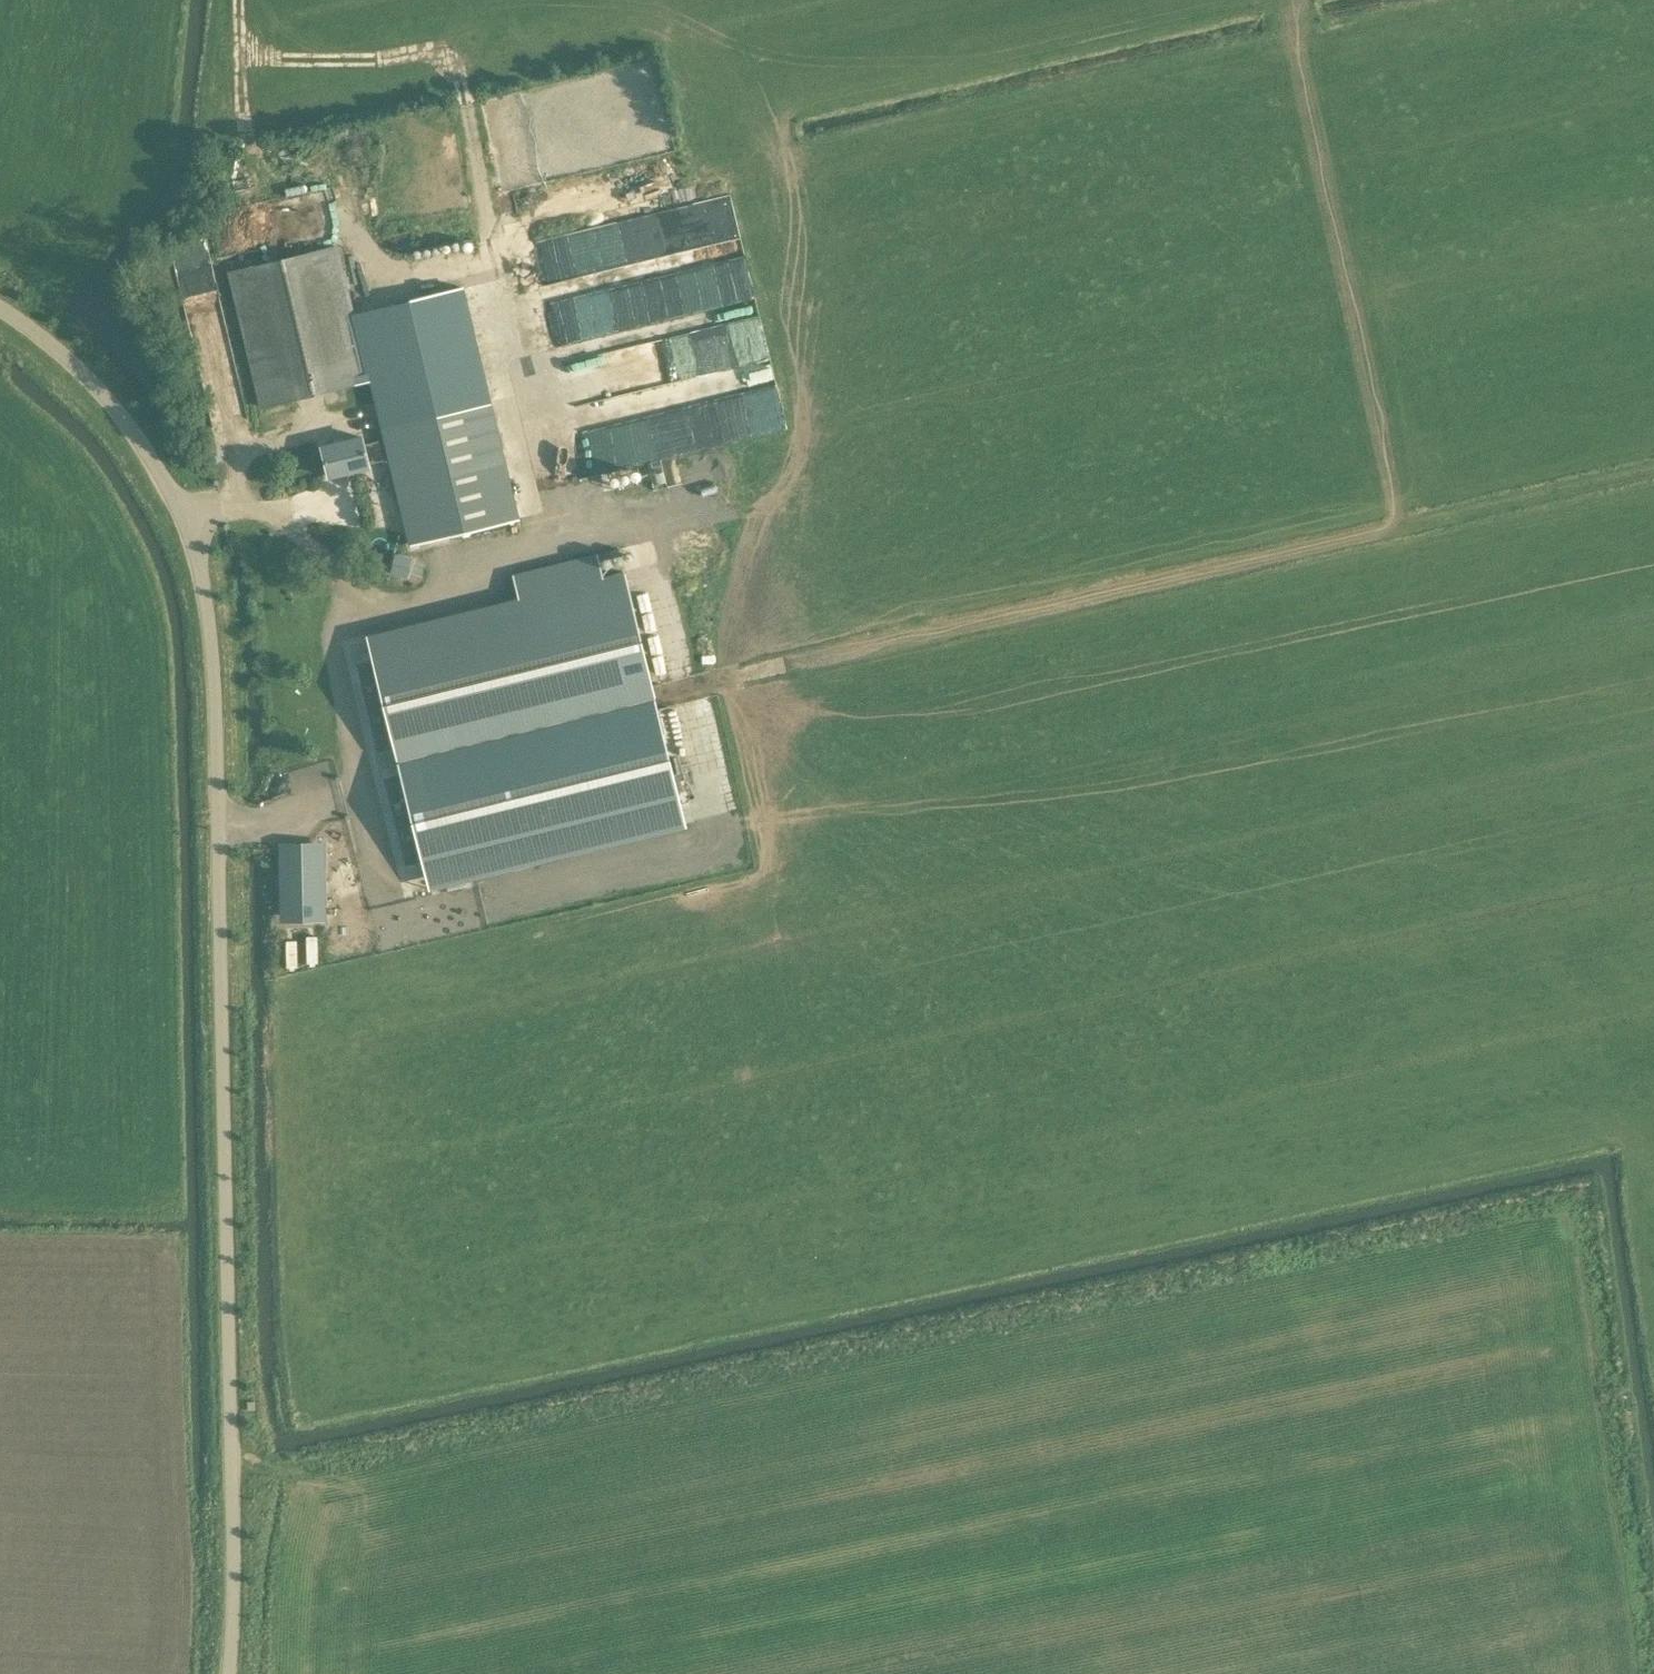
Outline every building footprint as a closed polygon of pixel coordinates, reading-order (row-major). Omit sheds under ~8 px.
[(677,451),(781,431),(735,196),(533,235),(545,297),(549,296),(558,342),(642,325),(646,342),(603,351),(611,392),(742,366),(748,396),(582,428),(590,472),(650,461),(655,488),(683,483),(677,451)] [(259,408),(370,381),(354,313),(338,244),(226,271),(259,408)] [(369,466),(368,463),(388,458),(409,545),(519,518),(491,401),(382,427),(384,439),(363,444),(362,436),(320,446),(327,476),(369,466)] [(578,558),(514,574),(520,597),(584,581),(578,558)] [(320,841),(295,848),(312,916),(346,907),(343,892),(333,894),(320,841)] [(391,940),(415,939),(414,930),(390,931),(391,940)] [(317,936),(306,936),(307,963),(318,962),(317,936)] [(297,940),(286,940),(287,967),(297,967),(297,940)]
